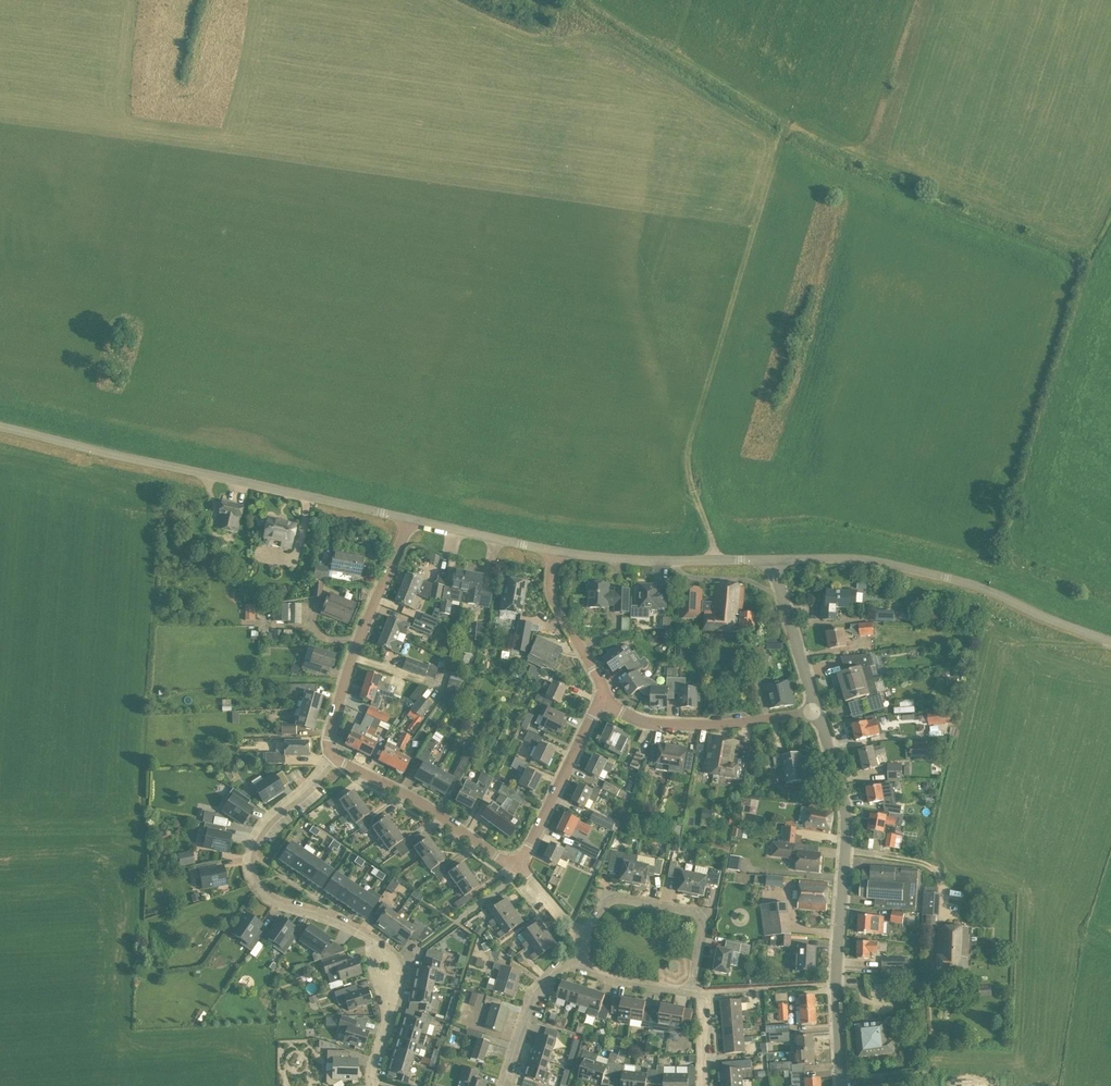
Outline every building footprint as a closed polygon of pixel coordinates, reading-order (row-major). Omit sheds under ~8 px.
[(237,532),(241,517),(243,506),(222,501),(219,512),(220,513),(216,527),(237,532)] [(262,545),(281,549),(289,551),(295,525),(268,519),(262,545)] [(360,576),(364,556),(334,551),(331,570),(360,576)] [(220,567),(232,568),(232,562),(230,562),(231,560),(220,559),(220,567)] [(314,580),(327,581),(328,567),(315,566),(314,580)] [(462,595),(460,594),(464,570),(455,568),(451,588),(444,587),(441,601),(439,613),(449,615),(452,603),(450,602),(450,601),(460,603),(462,598),(462,595)] [(460,594),(462,595),(463,591),(469,592),(467,603),(489,607),(492,589),(481,586),(483,574),(464,570),(460,594)] [(401,587),(415,593),(415,594),(430,599),(430,598),(441,601),(444,587),(445,576),(438,575),(437,580),(432,583),(406,573),(401,587)] [(521,614),(527,582),(505,578),(500,610),(521,614)] [(314,588),(322,589),(323,582),(314,581),(314,588)] [(754,633),(756,613),(743,612),(745,585),(715,583),(713,605),(712,605),(713,602),(704,601),(703,610),(705,610),(703,630),(754,633)] [(628,612),(629,589),(616,589),(616,593),(608,592),(609,584),(590,584),(590,586),(588,587),(588,591),(590,593),(589,608),(608,608),(608,605),(615,605),(615,612),(628,612)] [(666,607),(666,592),(658,592),(658,591),(651,590),(651,586),(640,585),(640,594),(638,594),(638,600),(640,600),(640,608),(657,609),(657,607),(666,607)] [(415,593),(401,587),(395,601),(415,610),(419,600),(414,598),(415,594),(415,593)] [(678,619),(701,619),(703,588),(679,587),(678,619)] [(321,597),(322,589),(314,588),(313,597),(320,597),(321,597)] [(848,608),(849,605),(857,606),(857,592),(828,590),(827,601),(823,600),(822,619),(836,620),(837,607),(848,608)] [(321,612),(335,618),(338,610),(336,609),(336,608),(333,607),(334,605),(333,604),(336,596),(329,593),(326,600),(321,612)] [(338,610),(335,618),(349,623),(356,603),(336,596),(333,604),(334,605),(333,607),(336,608),(336,609),(338,610)] [(284,621),(284,603),(274,603),(274,621),(284,621)] [(284,603),(284,621),(287,621),(287,623),(302,624),(302,603),(284,603)] [(246,620),(254,620),(254,605),(246,605),(246,620)] [(980,614),(974,612),(972,617),(978,620),(980,614)] [(383,630),(404,639),(410,624),(403,622),(389,616),(383,630)] [(662,617),(661,629),(671,629),(672,618),(662,617)] [(437,622),(428,618),(426,623),(435,626),(437,622)] [(411,628),(431,636),(435,626),(426,623),(425,624),(415,619),(411,628)] [(531,625),(531,624),(518,622),(513,651),(526,653),(530,631),(531,625)] [(484,641),(485,635),(487,624),(477,623),(475,633),(476,633),(475,640),(484,641)] [(860,637),(873,635),(872,623),(859,624),(860,637)] [(847,645),(845,638),(853,637),(851,629),(844,631),(844,630),(827,632),(830,648),(847,645)] [(404,639),(383,630),(377,645),(392,650),(392,651),(398,653),(404,639)] [(552,668),(559,653),(550,649),(553,643),(538,636),(528,657),(529,657),(528,660),(541,666),(543,664),(552,668)] [(629,669),(641,660),(634,651),(627,656),(620,646),(615,650),(613,647),(607,652),(609,654),(604,658),(613,671),(625,663),(629,669)] [(334,665),(336,660),(334,658),(335,655),(315,649),(311,662),(305,660),(302,668),(317,672),(319,667),(321,665),(331,669),(332,666),(334,665)] [(871,654),(842,656),(846,671),(838,674),(842,687),(874,678),(871,668),(875,666),(871,654)] [(757,676),(769,676),(769,655),(757,655),(757,676)] [(425,677),(429,665),(407,657),(403,668),(425,677)] [(641,660),(629,669),(632,674),(621,682),(630,695),(639,689),(642,692),(645,694),(652,680),(646,677),(643,679),(637,671),(642,667),(644,670),(648,667),(649,664),(645,657),(641,660)] [(425,676),(434,679),(438,668),(429,665),(425,676)] [(298,668),(292,666),(290,672),(296,674),(298,668)] [(536,680),(541,670),(530,666),(526,676),(536,680)] [(943,676),(944,686),(950,685),(949,670),(940,671),(941,676),(943,676)] [(381,675),(368,671),(364,684),(390,692),(392,686),(378,682),(381,675)] [(452,672),(446,691),(445,692),(459,695),(460,694),(459,694),(462,683),(465,673),(452,672)] [(652,680),(645,694),(647,695),(652,695),(651,706),(668,707),(668,685),(674,685),(675,678),(668,678),(667,687),(657,687),(657,683),(652,680)] [(675,678),(674,685),(674,693),(681,693),(681,707),(697,707),(697,701),(700,701),(700,694),(697,694),(697,688),(685,687),(686,678),(675,678)] [(874,678),(842,687),(846,701),(865,695),(870,713),(885,708),(880,693),(878,694),(874,678)] [(766,684),(770,708),(795,703),(791,680),(787,681),(768,684),(766,684)] [(548,691),(545,697),(540,694),(537,695),(534,700),(550,707),(553,700),(558,703),(566,688),(553,681),(552,684),(545,681),(542,688),(548,691)] [(301,708),(317,713),(322,697),(306,692),(306,684),(290,685),(290,694),(305,693),(301,708)] [(360,697),(372,701),(370,705),(378,707),(381,696),(392,699),(394,695),(394,694),(390,692),(364,684),(360,697)] [(421,719),(432,705),(421,696),(410,710),(421,719)] [(366,714),(386,723),(389,715),(369,706),(366,714)] [(565,714),(548,706),(538,729),(546,733),(548,728),(560,734),(566,722),(562,720),(565,714)] [(894,709),(894,715),(915,714),(915,707),(901,708),(894,709)] [(317,713),(301,708),(296,725),(313,730),(317,713)] [(950,711),(950,710),(927,712),(929,725),(951,723),(951,722),(950,711)] [(345,744),(358,750),(364,737),(373,718),(366,715),(360,726),(355,724),(345,744)] [(853,725),(857,740),(883,733),(879,720),(876,720),(875,715),(865,718),(866,722),(853,725)] [(377,743),(370,740),(372,736),(373,737),(381,721),(374,718),(373,718),(364,737),(358,750),(370,756),(377,743)] [(533,722),(524,718),(520,727),(529,731),(533,722)] [(281,735),(296,735),(296,725),(281,725),(281,735)] [(621,755),(630,737),(622,733),(622,731),(609,725),(601,741),(608,744),(607,747),(621,755)] [(547,765),(554,750),(540,743),(542,738),(528,731),(523,741),(537,747),(532,758),(547,765)] [(432,738),(439,743),(443,737),(435,732),(432,738)] [(410,737),(402,733),(399,739),(407,743),(410,737)] [(704,772),(715,774),(717,761),(728,763),(732,745),(727,744),(728,739),(710,736),(708,751),(704,772)] [(430,786),(439,770),(431,765),(435,759),(429,756),(438,742),(431,738),(417,759),(423,763),(415,778),(430,786)] [(378,760),(391,766),(397,753),(398,753),(400,749),(403,751),(407,743),(399,739),(395,746),(387,742),(378,760)] [(717,761),(715,774),(736,778),(738,766),(744,767),(746,759),(748,759),(751,747),(739,745),(739,741),(728,739),(727,744),(732,745),(728,763),(717,761)] [(285,740),(285,742),(275,742),(275,753),(265,753),(265,764),(285,764),(285,755),(308,755),(308,740),(285,740)] [(911,756),(928,756),(927,741),(910,742),(911,756)] [(439,770),(430,786),(444,795),(453,779),(460,782),(473,757),(472,756),(477,746),(471,742),(452,777),(439,770)] [(670,771),(674,745),(661,743),(660,745),(653,744),(649,764),(657,765),(656,769),(669,772),(669,771),(670,771)] [(674,745),(670,771),(683,773),(683,769),(691,770),(694,751),(687,750),(687,747),(674,745)] [(878,766),(876,756),(886,753),(884,745),(874,748),(873,747),(859,750),(864,770),(878,766)] [(755,760),(757,748),(751,747),(748,759),(755,760)] [(638,769),(645,755),(637,751),(630,766),(638,769)] [(410,759),(398,753),(397,753),(391,766),(404,773),(410,759)] [(787,783),(805,780),(801,753),(783,756),(783,757),(769,759),(771,768),(778,767),(778,765),(784,764),(787,783)] [(600,777),(603,770),(610,773),(614,765),(607,762),(608,761),(594,755),(587,771),(600,777)] [(542,776),(526,769),(529,764),(515,757),(514,759),(511,757),(507,764),(511,766),(511,767),(520,772),(519,775),(522,777),(519,784),(534,791),(542,776)] [(888,781),(892,781),(902,781),(902,764),(888,764),(888,781)] [(471,808),(477,798),(482,800),(488,787),(489,787),(493,778),(488,776),(481,772),(477,781),(478,781),(477,784),(467,779),(456,801),(471,808)] [(280,785),(286,781),(282,776),(277,779),(274,775),(254,788),(263,802),(267,800),(268,802),(273,798),(272,797),(283,789),(280,785)] [(602,789),(617,796),(621,788),(606,781),(602,789)] [(482,817),(495,826),(505,813),(517,790),(503,783),(498,793),(507,798),(499,808),(492,803),(482,817)] [(586,807),(589,800),(596,803),(600,795),(593,791),(594,791),(580,784),(573,800),(586,807)] [(883,792),(891,791),(889,784),(883,785),(867,788),(870,802),(884,800),(883,792)] [(223,810),(242,824),(252,809),(247,806),(250,800),(233,788),(232,789),(236,791),(223,810)] [(339,800),(340,801),(347,812),(362,802),(353,790),(343,798),(339,800)] [(519,823),(512,818),(520,804),(522,805),(527,795),(517,790),(505,813),(495,826),(509,836),(519,823)] [(331,799),(326,802),(330,808),(335,804),(331,799)] [(362,802),(347,812),(359,828),(373,819),(369,814),(370,813),(362,802)] [(829,833),(834,809),(809,804),(805,829),(829,833)] [(889,812),(901,814),(902,806),(891,804),(889,812)] [(712,811),(703,809),(701,818),(711,820),(712,811)] [(215,814),(205,812),(202,822),(212,824),(215,814)] [(616,822),(594,812),(590,821),(612,831),(616,822)] [(869,830),(874,830),(873,839),(882,840),(883,832),(884,832),(885,824),(895,826),(895,825),(902,826),(904,815),(901,814),(889,812),(889,817),(886,816),(887,816),(872,813),(869,830)] [(572,836),(575,829),(588,835),(592,827),(579,821),(579,820),(566,814),(558,830),(572,836)] [(381,838),(395,828),(387,817),(376,824),(373,819),(359,828),(363,834),(373,827),(381,838)] [(785,827),(782,826),(780,841),(794,843),(795,843),(797,828),(795,828),(795,822),(786,821),(785,827)] [(227,852),(231,835),(224,833),(225,828),(209,824),(206,837),(204,847),(227,852)] [(395,828),(381,838),(389,850),(393,846),(397,850),(397,851),(406,845),(395,828)] [(734,828),(732,836),(740,838),(742,830),(734,828)] [(679,842),(681,831),(672,830),(670,840),(679,842)] [(885,846),(895,848),(897,835),(887,833),(885,846)] [(414,848),(422,859),(436,848),(428,837),(414,848)] [(819,872),(821,853),(808,852),(809,845),(795,843),(794,843),(780,841),(780,842),(774,841),(774,843),(773,843),(771,857),(791,859),(792,853),(798,854),(796,869),(819,872)] [(290,867),(302,850),(291,843),(290,844),(287,847),(288,847),(279,860),(281,861),(281,862),(284,864),(290,867)] [(552,843),(545,858),(566,868),(570,860),(574,863),(575,862),(583,866),(588,857),(582,854),(583,853),(590,856),(589,858),(595,860),(595,859),(597,860),(597,859),(572,847),(567,845),(565,849),(552,843)] [(597,859),(601,850),(587,843),(583,852),(597,859)] [(729,854),(730,847),(706,843),(705,850),(729,854)] [(410,851),(406,845),(397,851),(397,850),(393,853),(395,855),(398,853),(401,857),(410,851)] [(436,848),(422,859),(434,875),(441,870),(437,866),(445,860),(436,848)] [(300,874),(312,857),(302,850),(290,867),(300,874)] [(630,861),(632,854),(612,850),(609,869),(617,871),(617,867),(623,868),(621,880),(626,881),(625,884),(633,885),(637,862),(630,861)] [(181,866),(194,864),(193,854),(179,857),(181,866)] [(661,875),(663,860),(638,855),(637,862),(633,885),(640,886),(641,884),(646,885),(648,872),(661,875)] [(731,855),(728,869),(740,871),(742,857),(731,855)] [(310,881),(322,864),(312,857),(300,874),(310,881)] [(597,860),(593,867),(599,870),(603,863),(597,860)] [(198,865),(203,888),(218,885),(218,887),(226,886),(223,867),(216,868),(215,861),(194,865),(194,866),(198,865)] [(677,867),(678,862),(671,861),(669,876),(681,878),(678,891),(684,892),(683,895),(691,896),(695,873),(683,871),(683,868),(677,867)] [(456,884),(471,874),(463,863),(449,873),(456,884)] [(321,888),(333,871),(322,864),(310,881),(316,885),(319,888),(319,887),(321,888)] [(915,910),(918,869),(871,865),(870,870),(862,869),(860,895),(868,896),(868,898),(876,898),(875,907),(915,910)] [(708,872),(708,868),(696,866),(695,873),(691,896),(698,897),(699,894),(704,895),(706,883),(719,885),(721,870),(715,869),(714,873),(708,872)] [(434,875),(438,881),(445,876),(441,870),(434,875)] [(335,898),(347,880),(336,873),(324,891),(326,892),(329,894),(335,898)] [(471,874),(456,884),(465,896),(479,886),(471,874)] [(766,886),(783,887),(784,877),(767,875),(766,886)] [(386,889),(392,894),(401,882),(394,878),(386,889)] [(345,905),(357,887),(347,880),(335,898),(345,905)] [(826,909),(828,882),(800,880),(798,907),(826,909)] [(355,912),(367,894),(357,887),(345,905),(355,912)] [(927,916),(926,924),(935,925),(936,916),(939,916),(941,894),(938,894),(938,887),(925,887),(924,893),(922,915),(927,916)] [(366,919),(381,897),(370,890),(367,894),(355,912),(361,915),(361,916),(364,918),(366,919)] [(419,895),(414,891),(410,896),(416,900),(419,895)] [(465,904),(461,898),(454,903),(458,909),(465,904)] [(489,910),(495,918),(488,922),(491,927),(498,922),(497,922),(514,910),(506,898),(489,910)] [(765,935),(792,934),(788,902),(761,904),(765,935)] [(375,925),(385,932),(397,915),(396,915),(387,908),(388,907),(383,903),(376,913),(381,916),(375,925)] [(385,932),(394,938),(406,922),(409,917),(400,910),(396,915),(397,915),(385,932)] [(498,922),(503,929),(496,934),(499,938),(523,921),(514,910),(497,922),(498,922)] [(890,922),(902,924),(904,913),(892,911),(890,922)] [(251,951),(263,933),(257,930),(261,924),(245,913),(240,920),(242,921),(233,934),(253,947),(250,951),(251,951)] [(883,933),(884,921),(880,921),(881,916),(859,915),(858,932),(883,933)] [(291,925),(280,918),(267,938),(286,951),(284,954),(296,937),(291,933),(293,930),(290,928),(291,925)] [(416,920),(412,926),(406,922),(394,938),(404,945),(410,937),(416,940),(417,939),(421,942),(434,933),(416,920)] [(522,932),(528,940),(521,944),(525,949),(531,945),(531,944),(548,932),(539,920),(522,932)] [(967,973),(969,927),(938,925),(937,970),(967,973)] [(300,940),(326,957),(345,951),(344,949),(333,941),(330,946),(327,944),(330,939),(319,931),(320,930),(314,926),(313,928),(310,926),(300,940)] [(480,936),(484,930),(478,926),(474,932),(478,935),(480,936)] [(484,935),(488,942),(492,939),(488,932),(484,935)] [(531,945),(536,951),(529,956),(533,960),(556,944),(548,932),(531,944),(531,945)] [(771,939),(770,946),(777,946),(791,946),(799,947),(798,971),(815,972),(816,948),(806,947),(807,937),(792,936),(778,935),(778,938),(775,938),(775,940),(771,939)] [(263,945),(258,941),(250,954),(255,958),(263,945)] [(714,971),(729,973),(733,951),(740,953),(742,943),(727,941),(725,949),(719,948),(714,971)] [(481,945),(484,953),(491,950),(487,942),(481,945)] [(857,958),(871,958),(872,952),(877,952),(877,942),(858,942),(857,958)] [(740,953),(749,955),(750,946),(742,944),(740,953)] [(516,952),(510,948),(506,954),(512,958),(516,952)] [(519,954),(515,957),(519,963),(524,960),(519,954)] [(460,955),(457,963),(464,965),(466,957),(460,955)] [(341,980),(361,973),(357,958),(340,964),(338,957),(323,963),(326,972),(337,969),(341,980)] [(417,966),(414,978),(434,982),(443,984),(445,975),(442,971),(439,970),(441,961),(425,958),(423,967),(417,966)] [(882,966),(908,967),(909,958),(882,958),(882,966)] [(498,978),(517,984),(521,971),(502,965),(501,966),(494,963),(492,968),(500,970),(498,978)] [(297,969),(300,977),(308,974),(305,966),(297,969)] [(901,969),(881,968),(881,976),(894,976),(901,976),(901,969)] [(412,989),(432,993),(434,982),(414,978),(412,989)] [(517,984),(498,978),(495,986),(488,983),(486,988),(513,997),(517,984)] [(568,1001),(573,984),(562,980),(557,997),(568,1001)] [(578,1004),(584,987),(573,984),(568,1001),(578,1004)] [(980,996),(991,995),(991,985),(979,986),(980,996)] [(349,1010),(372,1003),(367,988),(351,993),(349,987),(334,992),(339,1005),(346,1002),(349,1010)] [(589,1008),(595,991),(584,987),(578,1004),(589,1008)] [(432,993),(412,989),(410,1001),(420,1003),(419,1010),(431,1012),(432,1007),(436,1008),(439,995),(432,993)] [(595,991),(589,1008),(591,1008),(589,1015),(606,1021),(610,1007),(602,1004),(606,994),(595,991)] [(480,1008),(484,996),(472,992),(468,1004),(480,1008)] [(776,1002),(788,1001),(787,993),(775,994),(776,1002)] [(815,994),(800,995),(801,1006),(796,1007),(796,1010),(816,1009),(815,994)] [(309,998),(311,1004),(317,1002),(315,995),(309,998)] [(500,1032),(508,1008),(500,1006),(501,1000),(486,995),(484,1002),(492,1005),(485,1027),(500,1032)] [(611,1014),(619,1015),(618,1021),(620,1024),(630,1025),(631,1019),(634,999),(622,997),(622,998),(614,997),(611,1014)] [(740,998),(740,999),(721,1000),(722,1014),(742,1012),(742,1011),(741,1003),(749,1002),(749,997),(740,998)] [(631,1019),(642,1021),(641,1027),(650,1028),(653,1006),(646,1005),(646,1001),(634,999),(631,1019)] [(779,1011),(788,1010),(787,1002),(778,1002),(779,1011)] [(661,1004),(661,1007),(653,1006),(650,1028),(653,1028),(652,1030),(669,1033),(673,1005),(661,1004)] [(693,1009),(686,1007),(673,1005),(669,1033),(678,1034),(680,1034),(681,1033),(683,1032),(683,1030),(684,1025),(691,1026),(693,1009)] [(816,1009),(796,1010),(796,1011),(801,1011),(802,1024),(817,1023),(816,1009)] [(788,1010),(779,1011),(780,1020),(789,1019),(788,1010)] [(743,1025),(743,1024),(742,1016),(750,1016),(756,1015),(755,1011),(750,1011),(742,1011),(742,1012),(722,1014),(723,1027),(743,1025)] [(249,1020),(249,1012),(240,1012),(241,1021),(249,1020)] [(401,1027),(426,1035),(432,1017),(416,1012),(414,1018),(404,1015),(401,1027)] [(447,1013),(445,1020),(451,1022),(453,1015),(447,1013)] [(555,1023),(557,1016),(551,1014),(549,1021),(555,1023)] [(364,1047),(368,1032),(354,1027),(356,1020),(342,1016),(339,1026),(347,1029),(344,1041),(364,1047)] [(859,1056),(894,1052),(893,1041),(887,1041),(885,1023),(856,1026),(859,1056)] [(744,1037),(744,1029),(751,1029),(751,1024),(743,1024),(743,1025),(723,1027),(724,1040),(744,1038),(744,1037)] [(426,1035),(401,1027),(397,1037),(423,1045),(426,1035)] [(770,1042),(790,1041),(790,1030),(766,1031),(767,1050),(770,1050),(769,1045),(770,1045),(770,1042)] [(607,1040),(604,1031),(598,1033),(602,1042),(607,1040)] [(535,1044),(553,1050),(557,1039),(539,1033),(535,1044)] [(798,1051),(814,1050),(813,1035),(797,1036),(797,1038),(793,1038),(794,1043),(797,1043),(798,1051)] [(423,1045),(397,1037),(394,1048),(414,1054),(413,1054),(419,1056),(421,1049),(423,1050),(424,1046),(423,1046),(423,1045)] [(746,1052),(745,1043),(752,1042),(752,1037),(744,1037),(744,1038),(724,1040),(725,1053),(746,1052)] [(483,1063),(490,1042),(481,1039),(477,1038),(477,1039),(470,1058),(483,1063)] [(553,1050),(535,1044),(532,1054),(550,1060),(553,1050)] [(391,1059),(410,1065),(413,1054),(414,1054),(394,1048),(391,1059)] [(575,1066),(582,1068),(579,1077),(591,1081),(597,1062),(596,1062),(598,1055),(587,1051),(580,1048),(575,1066)] [(333,1063),(333,1071),(329,1071),(326,1074),(326,1083),(328,1085),(332,1085),(342,1079),(357,1080),(358,1059),(349,1058),(349,1051),(328,1050),(327,1063),(333,1063)] [(814,1050),(798,1051),(799,1065),(815,1064),(814,1050)] [(550,1060),(532,1054),(528,1065),(547,1071),(550,1060)] [(597,1062),(591,1081),(601,1084),(603,1078),(609,1080),(615,1063),(616,1060),(609,1058),(607,1065),(597,1062)] [(410,1065),(391,1059),(387,1070),(397,1074),(396,1080),(407,1083),(409,1077),(407,1076),(410,1065)] [(733,1060),(734,1068),(720,1069),(721,1081),(743,1079),(742,1068),(751,1067),(751,1059),(733,1060)] [(771,1072),(792,1071),(792,1062),(770,1063),(771,1072)] [(636,1073),(624,1071),(625,1066),(615,1063),(609,1080),(617,1083),(616,1085),(635,1085),(636,1073)] [(552,1073),(547,1071),(528,1065),(525,1076),(549,1084),(552,1073)] [(486,1081),(476,1078),(478,1071),(464,1066),(460,1080),(467,1083),(466,1085),(484,1085),(486,1081)] [(677,1074),(664,1074),(664,1066),(657,1066),(657,1070),(658,1070),(658,1084),(665,1084),(665,1085),(677,1085),(677,1074)] [(688,1074),(677,1074),(677,1085),(688,1085),(688,1081),(695,1081),(695,1066),(688,1066),(688,1074)] [(635,1085),(645,1085),(646,1083),(658,1084),(658,1070),(657,1070),(648,1069),(647,1074),(636,1073),(635,1085)] [(820,1078),(807,1079),(806,1070),(791,1071),(792,1085),(799,1085),(821,1085),(820,1078)]
